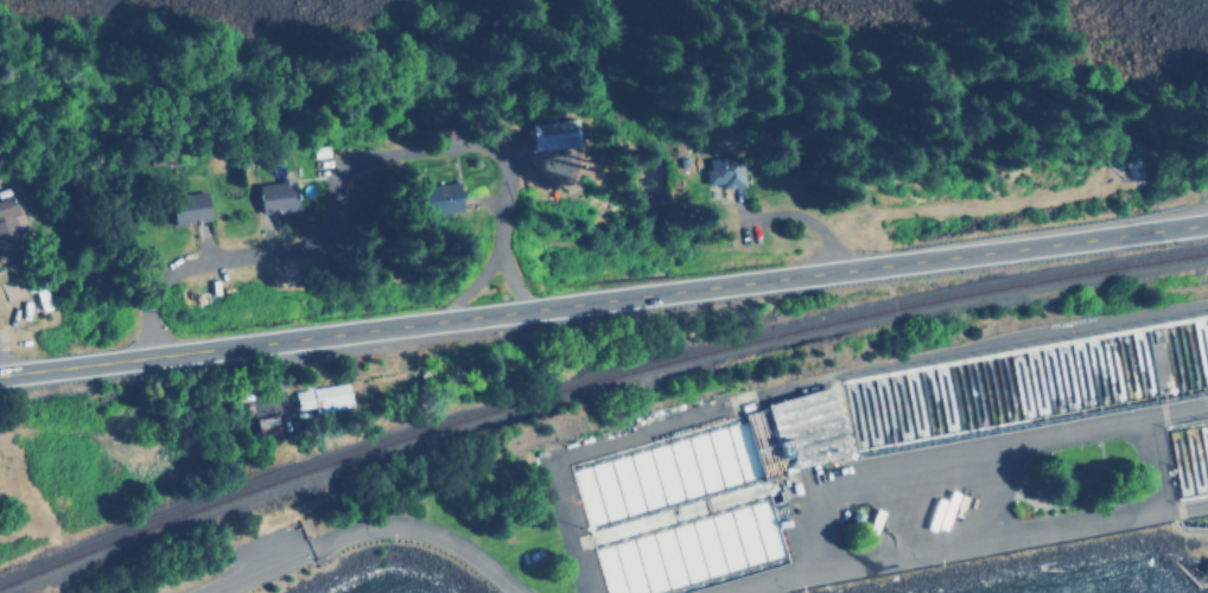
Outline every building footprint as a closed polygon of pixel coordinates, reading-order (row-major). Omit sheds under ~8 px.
[(648,516),(651,527),(673,520),(670,509),(648,516)]
